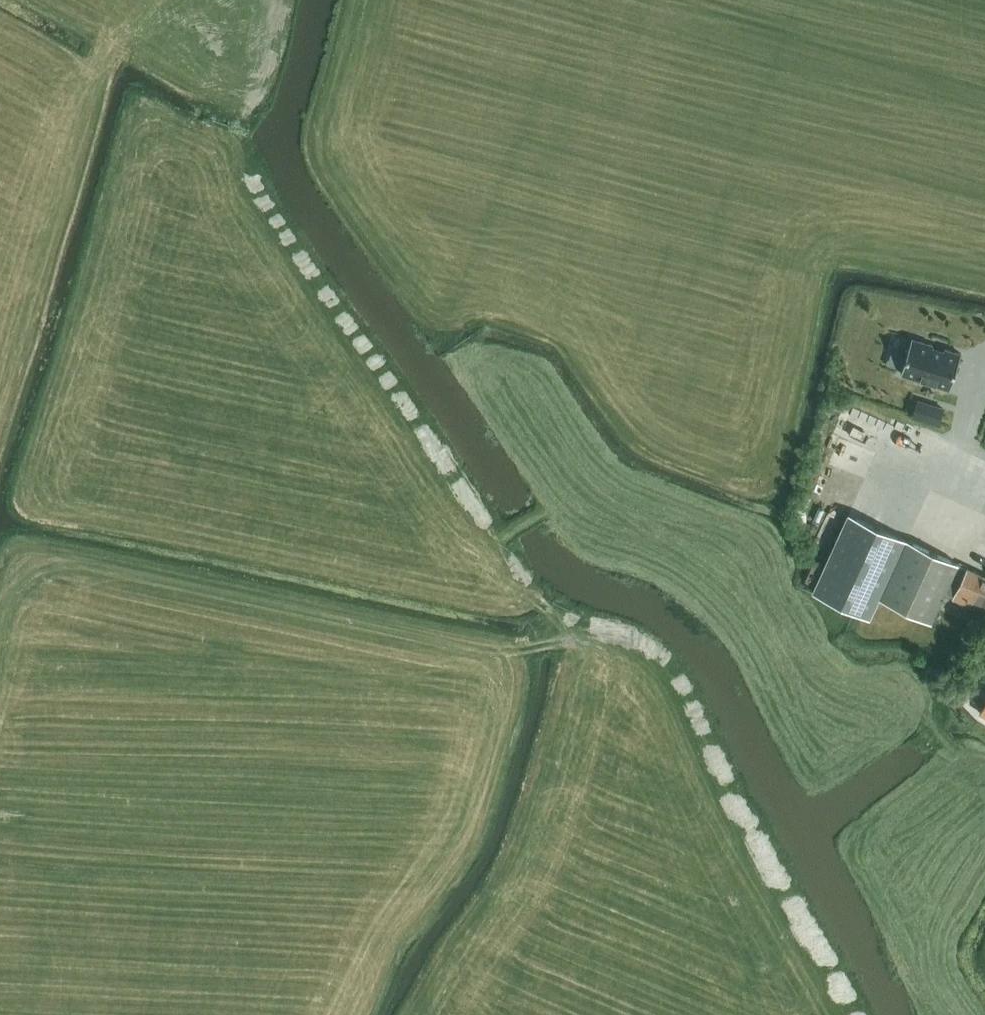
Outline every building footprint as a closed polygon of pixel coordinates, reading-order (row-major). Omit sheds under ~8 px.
[(961,354),(912,338),(901,374),(950,389),(961,354)] [(918,401),(914,416),(939,423),(943,409),(918,401)] [(879,598),(880,598),(907,540),(850,513),(814,591),(870,617),(879,598)] [(934,552),(907,540),(880,598),(932,622),(945,594),(984,613),(984,576),(934,552)]
